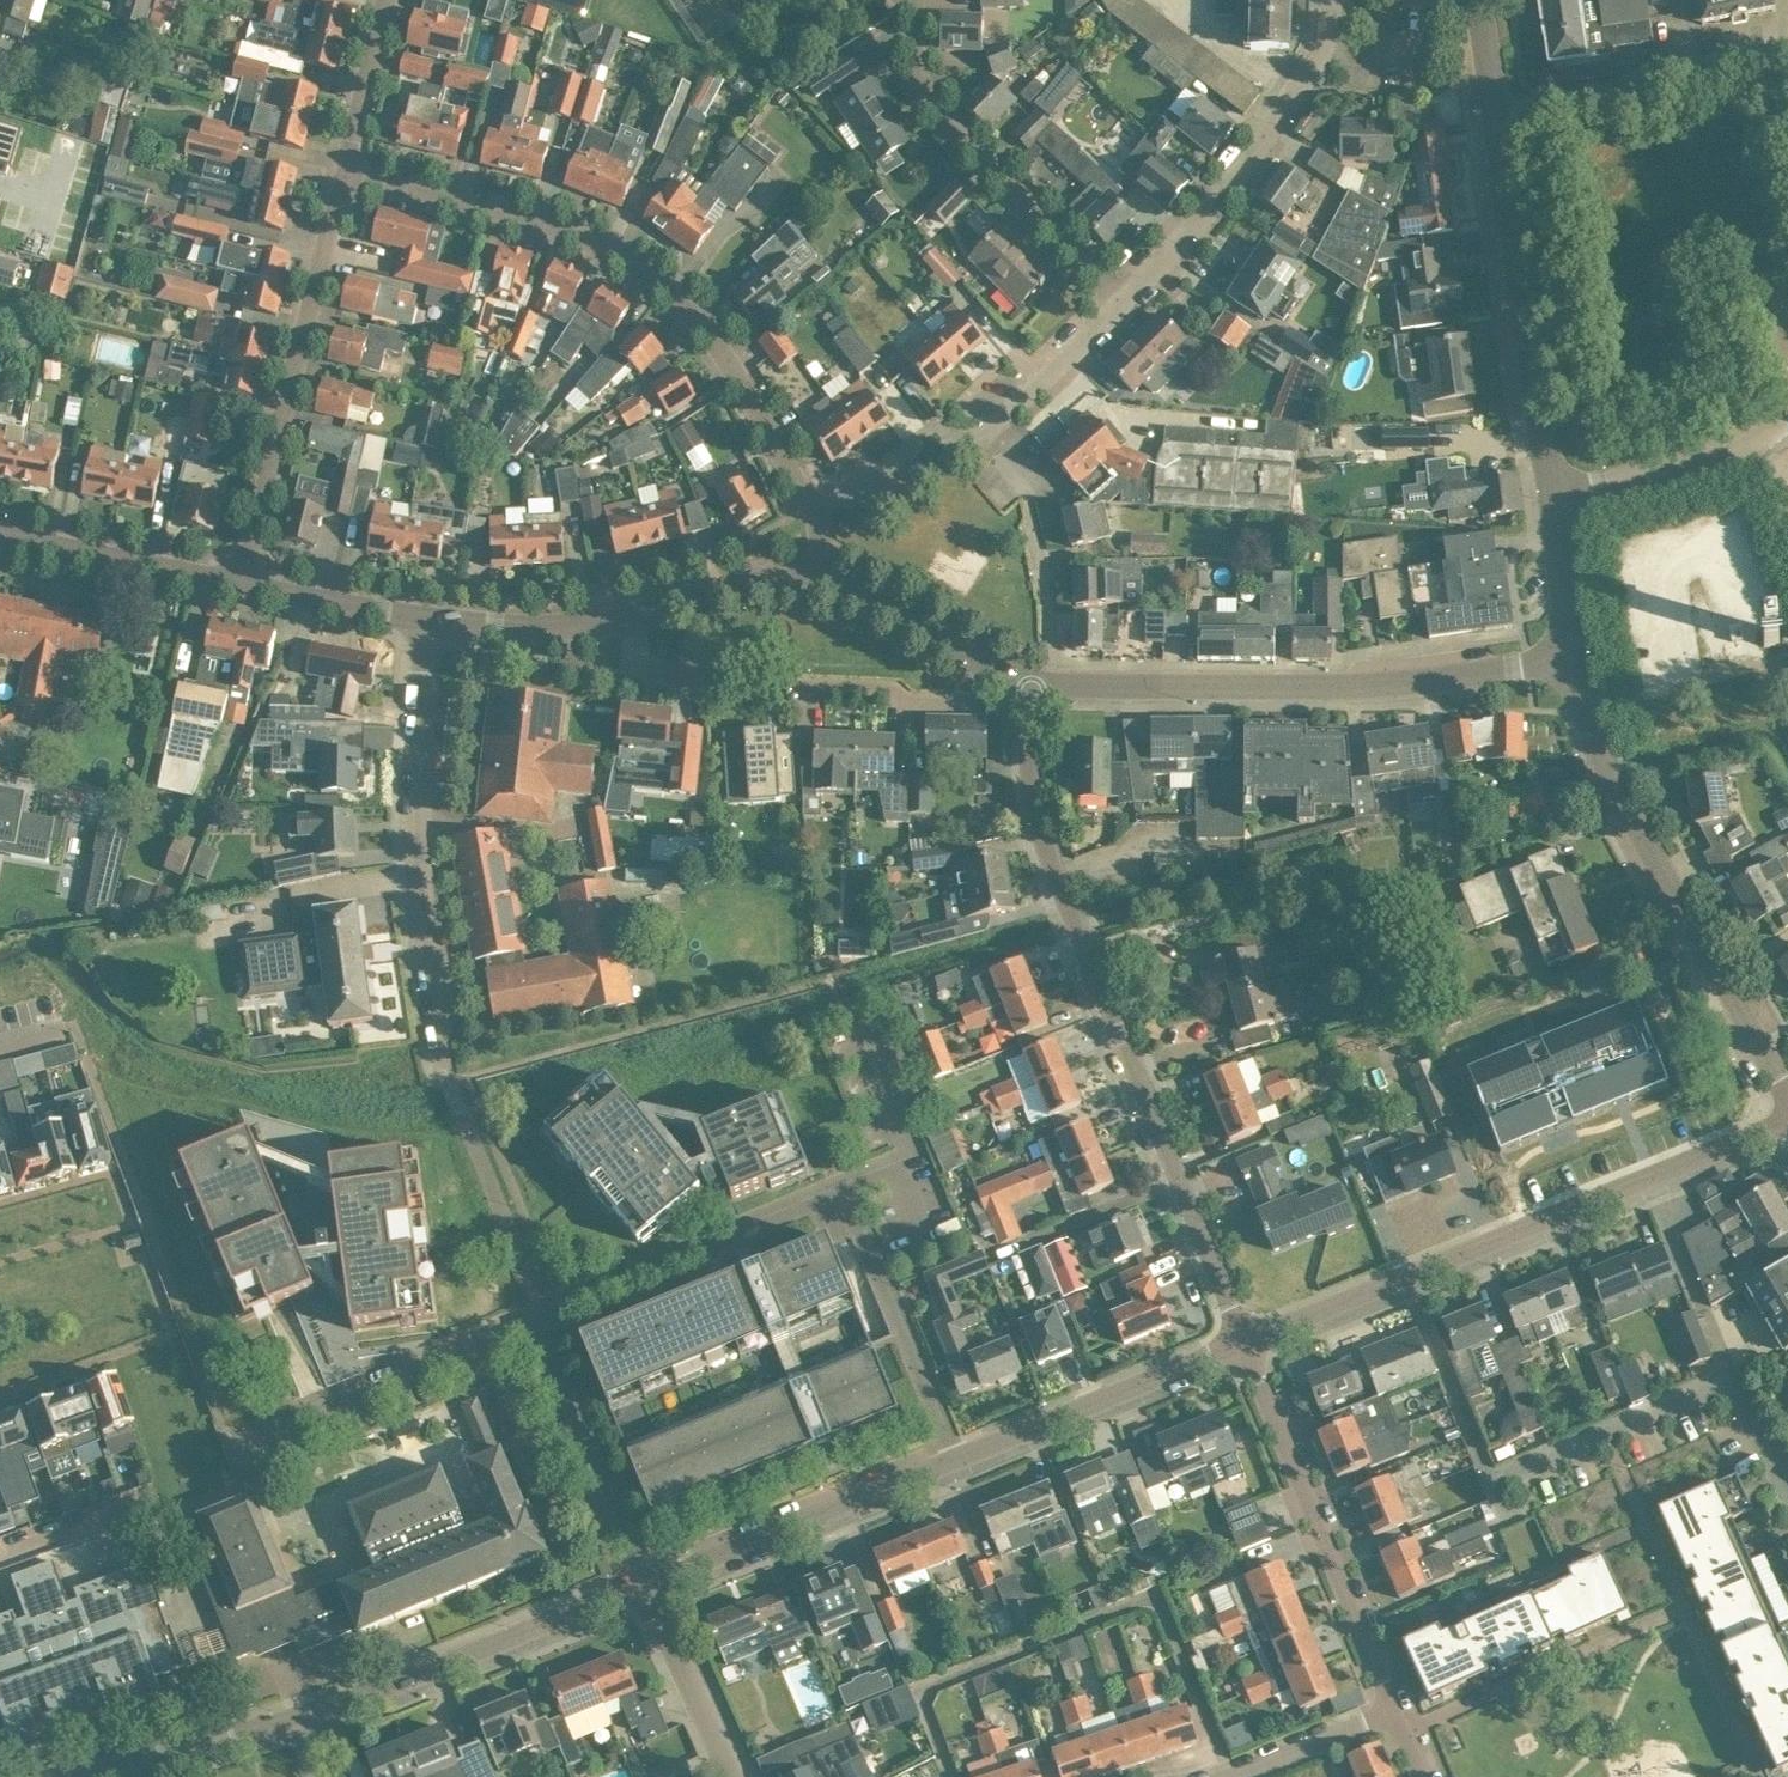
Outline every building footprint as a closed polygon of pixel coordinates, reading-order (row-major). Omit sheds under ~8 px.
[(27,25),(30,26),(37,0),(3,0),(2,4),(0,3),(0,16),(27,25)] [(121,19),(145,27),(153,0),(127,0),(121,19)] [(160,38),(166,15),(184,20),(189,4),(176,0),(157,0),(147,34),(160,38)] [(577,10),(585,13),(590,0),(543,0),(577,11),(577,10)] [(702,48),(740,25),(725,0),(673,0),(702,48)] [(861,8),(873,25),(886,17),(875,0),(873,0),(861,8)] [(1107,8),(1113,0),(1102,0),(1107,8)] [(1118,18),(1132,0),(1113,0),(1107,8),(1109,11),(1118,18)] [(1130,27),(1147,5),(1141,0),(1132,0),(1118,18),(1130,27)] [(1252,8),(1251,49),(1290,51),(1291,9),(1291,0),(1253,0),(1252,8)] [(1550,64),(1610,56),(1602,0),(1540,0),(1550,64)] [(1610,56),(1616,55),(1615,48),(1653,43),(1651,34),(1646,0),(1602,0),(1610,56)] [(1703,25),(1732,19),(1732,20),(1746,17),(1746,16),(1776,11),(1774,0),(1698,0),(1703,25)] [(289,5),(283,27),(345,43),(349,28),(353,14),(319,4),(318,6),(297,1),(295,6),(289,5)] [(1082,15),(1092,27),(1106,14),(1095,2),(1082,15)] [(522,25),(543,32),(551,11),(529,3),(522,25)] [(1235,16),(1235,4),(1219,3),(1219,16),(1235,16)] [(1130,27),(1141,36),(1159,14),(1147,5),(1130,27)] [(408,44),(438,52),(461,57),(461,55),(466,57),(471,36),(465,35),(471,12),(450,7),(447,21),(417,13),(408,44)] [(1141,36),(1153,45),(1170,23),(1159,14),(1141,36)] [(0,16),(0,31),(24,38),(27,25),(0,16)] [(985,49),(989,62),(1009,54),(1003,42),(994,45),(994,40),(981,39),(981,17),(942,16),(941,49),(985,49)] [(579,23),(590,44),(599,38),(604,24),(589,18),(579,23)] [(840,46),(859,34),(849,18),(830,30),(840,46)] [(239,56),(238,60),(270,67),(291,73),(295,57),(305,59),(304,63),(338,72),(345,43),(283,27),(267,22),(261,47),(243,43),(243,44),(238,43),(235,55),(239,56)] [(1153,45),(1154,45),(1165,54),(1182,31),(1170,23),(1153,45)] [(595,57),(600,59),(598,64),(605,66),(607,62),(612,64),(620,43),(617,42),(622,31),(607,25),(595,57)] [(800,48),(823,49),(824,27),(801,26),(800,48)] [(1182,31),(1165,54),(1176,62),(1193,40),(1182,31)] [(495,63),(512,68),(519,39),(502,35),(495,63)] [(1019,51),(1027,62),(1044,50),(1036,39),(1019,51)] [(1193,40),(1176,62),(1188,71),(1205,49),(1193,40)] [(1143,60),(1185,92),(1187,91),(1197,78),(1188,71),(1176,62),(1165,54),(1154,45),(1143,60)] [(628,56),(630,62),(635,64),(641,62),(644,57),(642,51),(637,49),(631,50),(628,56)] [(1188,71),(1197,78),(1199,80),(1216,58),(1205,49),(1188,71)] [(816,69),(805,51),(783,63),(794,82),(816,69)] [(1009,54),(989,62),(994,75),(964,106),(987,130),(1016,101),(1000,85),(1008,76),(1005,72),(1016,67),(1009,54)] [(108,79),(121,83),(129,59),(115,55),(108,79)] [(403,73),(431,80),(435,62),(407,55),(403,73)] [(1216,58),(1199,80),(1211,89),(1228,66),(1216,58)] [(238,102),(240,102),(259,108),(265,110),(265,109),(311,120),(318,91),(277,81),(276,85),(266,82),(270,67),(238,60),(234,78),(243,80),(238,102)] [(1068,64),(1053,83),(1068,95),(1083,77),(1068,64)] [(1592,64),(1580,66),(1582,81),(1594,79),(1592,64)] [(591,79),(605,83),(609,69),(595,65),(591,79)] [(834,65),(808,82),(818,96),(840,81),(844,79),(834,65)] [(451,66),(446,85),(471,90),(469,100),(484,103),(491,76),(451,66)] [(1228,66),(1211,89),(1222,97),(1230,86),(1239,75),(1228,66)] [(757,83),(738,69),(729,82),(731,87),(742,96),(748,95),(757,83)] [(1021,95),(1029,103),(1053,80),(1045,71),(1021,95)] [(148,78),(136,74),(131,89),(143,93),(148,78)] [(552,113),(572,119),(584,81),(565,75),(552,113)] [(1261,92),(1239,75),(1230,86),(1253,103),(1261,92)] [(664,107),(663,106),(647,148),(663,155),(691,84),(675,78),(664,107)] [(854,92),(838,103),(877,162),(888,155),(908,142),(889,113),(893,110),(873,80),(854,92)] [(584,81),(572,119),(590,125),(603,87),(584,81)] [(483,164),(512,171),(523,125),(533,88),(511,82),(502,117),(506,117),(505,121),(504,121),(501,133),(491,131),(483,164)] [(1230,86),(1222,97),(1244,114),(1253,103),(1230,86)] [(776,100),(785,108),(794,98),(785,90),(776,100)] [(1170,111),(1155,131),(1169,142),(1180,128),(1213,154),(1235,126),(1201,99),(1199,101),(1187,91),(1185,92),(1170,111)] [(399,144),(428,151),(440,104),(421,99),(420,101),(410,98),(399,144)] [(1392,132),(1420,133),(1423,126),(1429,103),(1402,101),(1400,121),(1393,124),(1344,122),(1343,159),(1392,160),(1392,132)] [(440,104),(428,151),(457,158),(465,124),(468,111),(457,108),(440,104)] [(90,140),(111,146),(120,111),(97,105),(92,122),(94,123),(90,140)] [(265,110),(259,108),(252,136),(304,149),(311,120),(265,109),(265,110)] [(1028,146),(1036,140),(1053,123),(1040,112),(1017,135),(1028,146)] [(121,116),(107,174),(124,178),(138,120),(121,116)] [(645,220),(670,237),(710,182),(685,165),(705,126),(686,116),(665,157),(681,168),(659,201),(645,220)] [(218,121),(214,140),(239,146),(243,147),(248,128),(218,121)] [(12,167),(18,149),(10,146),(16,128),(0,123),(0,163),(12,167)] [(1053,123),(1036,140),(1081,178),(1090,188),(1071,208),(1108,244),(1134,218),(1114,199),(1122,191),(1100,168),(1053,123)] [(1423,126),(1420,133),(1410,165),(1417,164),(1422,207),(1412,208),(1397,210),(1401,236),(1425,233),(1453,230),(1447,182),(1453,181),(1445,123),(1423,126)] [(523,125),(512,171),(541,179),(550,144),(538,142),(541,129),(523,125)] [(744,144),(771,165),(783,149),(756,128),(744,144)] [(1122,174),(1169,211),(1191,182),(1158,156),(1169,142),(1155,131),(1122,174)] [(566,185),(594,196),(611,153),(617,140),(599,133),(595,142),(585,137),(579,153),(566,185)] [(209,157),(204,179),(231,186),(245,190),(291,201),(298,172),(237,157),(239,146),(214,140),(192,134),(187,152),(209,157)] [(611,153),(594,196),(622,207),(631,185),(635,174),(624,170),(633,147),(617,140),(611,153)] [(710,182),(670,237),(694,255),(714,227),(704,220),(712,209),(721,199),(736,211),(769,169),(741,147),(726,167),(723,165),(710,182)] [(1309,165),(1350,192),(1393,214),(1403,187),(1345,167),(1319,150),(1309,165)] [(6,175),(9,166),(0,163),(0,173),(6,175)] [(1258,198),(1278,212),(1286,218),(1295,205),(1307,214),(1323,193),(1283,164),(1258,198)] [(108,178),(103,196),(145,208),(150,190),(108,178)] [(231,186),(204,179),(199,199),(253,212),(251,222),(284,230),(291,201),(245,190),(231,186)] [(64,212),(89,219),(97,189),(73,182),(64,212)] [(957,182),(939,199),(931,208),(946,223),(972,197),(957,182)] [(866,205),(883,226),(903,210),(886,189),(866,205)] [(1374,262),(1381,244),(1393,214),(1350,192),(1342,208),(1319,248),(1282,223),(1273,236),(1275,237),(1303,254),(1346,283),(1363,293),(1374,262)] [(1059,197),(1053,203),(1064,214),(1071,208),(1059,197)] [(374,241),(404,249),(397,277),(470,295),(475,274),(424,261),(433,223),(382,211),(374,241)] [(207,267),(229,273),(238,275),(284,287),(291,258),(258,249),(258,253),(226,246),(229,230),(179,217),(173,235),(198,240),(196,246),(211,250),(207,267)] [(91,232),(99,239),(108,237),(111,226),(104,219),(94,222),(91,232)] [(787,257),(805,242),(790,223),(753,258),(765,273),(735,298),(755,322),(786,297),(780,289),(800,273),(787,257)] [(972,259),(985,272),(1020,306),(1050,275),(1003,228),(972,259)] [(1275,237),(1269,246),(1287,258),(1296,264),(1303,254),(1275,237)] [(1381,244),(1374,262),(1397,258),(1407,257),(1410,280),(1406,281),(1407,285),(1396,286),(1402,329),(1443,324),(1441,309),(1462,306),(1457,275),(1440,277),(1437,252),(1425,253),(1423,238),(1399,241),(1381,244)] [(1242,271),(1228,291),(1233,295),(1231,298),(1251,311),(1266,321),(1272,312),(1285,321),(1297,303),(1282,293),(1291,279),(1298,268),(1297,268),(1299,266),(1296,264),(1287,258),(1269,246),(1268,246),(1266,245),(1249,271),(1247,274),(1242,271)] [(502,248),(489,302),(489,304),(476,301),(469,331),(491,336),(496,318),(516,323),(523,310),(524,306),(527,307),(534,287),(526,285),(533,256),(502,248)] [(937,249),(924,261),(936,273),(931,277),(943,290),(948,289),(962,275),(957,270),(937,249)] [(14,288),(21,262),(0,256),(0,285),(14,288)] [(74,269),(45,261),(36,291),(65,300),(74,269)] [(547,285),(537,310),(553,316),(571,324),(582,307),(583,306),(574,303),(576,297),(585,275),(556,263),(547,285)] [(831,271),(827,266),(812,278),(817,283),(831,271)] [(238,275),(229,273),(223,291),(234,294),(246,297),(243,307),(277,316),(284,287),(238,275)] [(865,284),(857,275),(843,287),(852,296),(865,284)] [(162,276),(157,297),(199,308),(205,287),(162,276)] [(343,308),(366,314),(411,324),(415,308),(413,308),(416,295),(400,291),(400,289),(351,277),(343,308)] [(1346,283),(1337,297),(1354,307),(1363,293),(1346,283)] [(571,324),(551,353),(570,366),(586,343),(607,342),(633,304),(607,285),(589,311),(582,307),(571,324)] [(426,304),(454,311),(456,302),(467,305),(469,297),(457,294),(430,287),(426,304)] [(41,314),(56,319),(61,303),(46,298),(41,314)] [(925,325),(927,328),(935,337),(958,364),(985,340),(954,304),(942,315),(940,312),(925,325)] [(507,351),(523,358),(528,347),(539,351),(547,333),(535,328),(539,318),(523,311),(507,351)] [(1242,354),(1252,344),(1261,336),(1226,312),(1211,336),(1236,352),(1237,350),(1242,354)] [(1160,314),(1141,334),(1167,359),(1172,355),(1183,367),(1202,348),(1188,335),(1185,339),(1160,314)] [(195,340),(212,345),(218,325),(212,324),(213,320),(201,317),(195,340)] [(1352,322),(1348,336),(1361,340),(1365,326),(1352,322)] [(357,329),(356,333),(338,329),(330,360),(380,373),(386,350),(404,355),(409,336),(371,327),(369,332),(357,329)] [(799,354),(779,327),(760,342),(780,369),(799,354)] [(851,328),(834,341),(861,375),(877,362),(851,328)] [(935,337),(927,328),(900,352),(931,387),(958,364),(935,337)] [(1278,347),(1303,362),(1330,380),(1342,348),(1317,331),(1311,341),(1290,328),(1278,347)] [(1424,406),(1425,418),(1474,411),(1472,396),(1474,396),(1466,339),(1457,341),(1455,328),(1395,337),(1397,351),(1416,349),(1422,389),(1419,389),(1421,406),(1424,406)] [(32,355),(37,333),(18,329),(13,351),(32,355)] [(610,350),(576,387),(591,402),(629,362),(642,375),(648,369),(665,351),(641,329),(624,346),(621,350),(615,344),(610,350)] [(223,338),(218,356),(264,368),(271,339),(238,331),(235,341),(223,338)] [(1167,359),(1141,334),(1109,365),(1135,391),(1145,382),(1156,394),(1170,381),(1177,374),(1182,379),(1187,373),(1182,368),(1183,367),(1172,355),(1167,359)] [(43,352),(55,355),(59,339),(46,336),(43,352)] [(264,368),(218,356),(218,357),(155,342),(145,379),(181,388),(186,373),(168,368),(169,363),(186,368),(226,378),(224,389),(257,397),(264,368)] [(435,344),(429,368),(462,376),(468,352),(435,344)] [(881,363),(891,374),(898,368),(889,356),(881,363)] [(0,372),(0,387),(4,388),(8,389),(16,360),(4,357),(0,372)] [(61,382),(62,362),(47,361),(46,381),(61,382)] [(809,368),(816,379),(825,373),(817,362),(809,368)] [(679,370),(635,398),(607,417),(611,424),(622,416),(629,427),(652,413),(649,407),(660,399),(669,414),(696,397),(679,370)] [(110,395),(117,397),(116,401),(132,403),(135,384),(132,384),(133,379),(122,377),(122,382),(112,380),(110,395)] [(336,415),(367,423),(372,409),(375,393),(325,381),(317,412),(336,416),(336,415)] [(890,420),(877,401),(862,381),(834,402),(861,441),(890,420)] [(195,395),(186,437),(214,443),(223,401),(195,395)] [(861,441),(839,411),(834,402),(829,396),(813,408),(818,415),(805,425),(832,462),(861,441)] [(65,424),(79,427),(84,400),(70,397),(65,424)] [(405,437),(405,443),(443,451),(451,411),(429,406),(424,427),(419,426),(415,426),(410,427),(407,431),(405,437)] [(491,455),(517,456),(541,428),(517,408),(491,455)] [(1301,423),(1281,421),(1267,420),(1265,436),(1166,429),(1165,443),(1156,461),(1123,446),(1127,443),(1108,420),(1100,426),(1089,414),(1069,431),(1074,436),(1052,456),(1091,501),(1110,503),(1123,492),(1122,504),(1294,516),(1299,449),(1301,423)] [(178,453),(184,421),(172,419),(165,451),(178,453)] [(18,482),(24,447),(25,435),(27,427),(7,424),(0,422),(0,478),(18,482)] [(626,433),(610,443),(614,452),(627,447),(652,437),(659,434),(651,423),(626,433)] [(1301,423),(1299,449),(1312,450),(1314,424),(1301,423)] [(340,465),(361,470),(368,436),(322,425),(318,444),(343,450),(340,465)] [(674,436),(684,453),(702,442),(692,425),(674,436)] [(530,446),(544,460),(564,440),(551,426),(530,446)] [(470,449),(489,456),(496,438),(477,430),(470,449)] [(1384,431),(1384,449),(1430,449),(1430,431),(1384,431)] [(24,447),(18,482),(53,488),(61,443),(45,440),(25,435),(24,447)] [(450,435),(447,449),(464,452),(466,438),(450,435)] [(368,436),(361,470),(380,473),(387,441),(368,436)] [(640,442),(627,447),(632,460),(632,461),(646,456),(640,442)] [(398,443),(393,460),(418,466),(422,449),(398,443)] [(614,452),(610,454),(614,469),(628,465),(627,462),(632,460),(627,447),(614,452)] [(83,495),(119,501),(125,468),(128,456),(109,453),(92,450),(83,495)] [(1448,459),(1426,461),(1427,473),(1429,486),(1432,512),(1483,505),(1485,517),(1501,515),(1524,512),(1519,474),(1495,477),(1467,481),(1465,467),(1449,469),(1448,459)] [(125,468),(119,501),(154,508),(163,463),(147,460),(145,471),(125,468)] [(185,464),(179,488),(190,491),(182,524),(212,531),(227,475),(185,464)] [(340,465),(330,513),(350,517),(358,487),(361,470),(340,465)] [(575,467),(556,471),(562,504),(581,501),(580,497),(578,481),(575,467)] [(714,485),(727,507),(740,528),(767,511),(741,469),(714,485)] [(579,481),(582,498),(592,496),(589,479),(579,481)] [(696,486),(701,500),(712,495),(707,482),(696,486)] [(358,487),(350,517),(367,520),(373,490),(358,487)] [(662,505),(643,511),(652,545),(687,535),(681,512),(675,491),(659,495),(662,505)] [(328,499),(321,498),(297,492),(285,540),(316,547),(328,499)] [(583,498),(587,529),(607,526),(602,495),(583,498)] [(369,550),(404,556),(411,521),(413,506),(394,503),(393,507),(377,504),(373,526),(369,550)] [(413,506),(411,521),(404,556),(440,562),(444,541),(465,543),(466,543),(469,516),(469,512),(414,503),(413,506)] [(1090,507),(1088,507),(1065,513),(1073,547),(1113,537),(1110,526),(1104,504),(1090,507)] [(621,506),(605,510),(611,530),(617,554),(652,545),(643,511),(623,516),(621,506)] [(562,514),(527,516),(527,527),(529,563),(565,561),(562,514)] [(487,520),(469,516),(466,543),(482,543),(487,520)] [(527,516),(490,519),(492,542),(493,565),(529,563),(527,527),(527,516)] [(1133,534),(1132,554),(1168,555),(1169,536),(1133,534)] [(1344,545),(1343,581),(1366,578),(1367,582),(1362,582),(1364,599),(1378,597),(1381,620),(1427,614),(1430,638),(1485,630),(1485,631),(1514,627),(1504,556),(1497,557),(1493,535),(1464,539),(1444,542),(1447,564),(1424,567),(1402,571),(1398,538),(1344,545)] [(1143,559),(1102,561),(1102,575),(1076,575),(1076,579),(1073,581),(1074,593),(1077,595),(1077,606),(1105,605),(1105,604),(1122,603),(1121,582),(1143,582),(1143,559)] [(1187,579),(1187,596),(1206,597),(1206,579),(1187,579)] [(1343,611),(1343,581),(1327,580),(1327,611),(1343,611)] [(1295,585),(1276,585),(1276,609),(1295,609),(1295,585)] [(30,708),(49,608),(0,598),(0,657),(5,658),(26,662),(17,706),(30,708)] [(1238,616),(1237,660),(1276,660),(1276,639),(1276,616),(1264,616),(1245,604),(1238,616)] [(49,608),(30,708),(53,713),(65,651),(98,658),(106,619),(49,608)] [(1147,611),(1146,642),(1166,642),(1166,635),(1166,611),(1147,611)] [(1187,612),(1166,611),(1166,635),(1187,635),(1187,612)] [(1118,616),(1102,616),(1077,615),(1077,650),(1118,650),(1118,616)] [(1199,660),(1237,660),(1238,616),(1214,615),(1199,615),(1199,660)] [(1331,617),(1315,617),(1294,617),(1294,633),(1294,636),(1294,661),(1331,660),(1331,637),(1331,617)] [(203,690),(183,794),(196,796),(215,746),(219,736),(227,713),(229,704),(231,696),(244,626),(213,620),(205,657),(220,660),(213,693),(203,690)] [(231,696),(229,704),(247,707),(255,667),(269,670),(271,656),(276,632),(244,626),(231,696)] [(1779,629),(1763,630),(1765,646),(1780,644),(1779,629)] [(338,680),(332,713),(353,717),(360,685),(370,687),(377,655),(315,642),(310,666),(309,674),(338,680)] [(180,686),(160,789),(183,794),(203,690),(180,686)] [(480,813),(504,816),(550,821),(554,789),(590,794),(593,776),(595,752),(558,748),(563,701),(494,693),(480,813)] [(271,707),(271,722),(326,723),(326,708),(291,708),(271,707)] [(636,763),(659,766),(661,765),(672,766),(670,794),(696,797),(702,731),(678,729),(678,734),(670,733),(673,713),(625,708),(619,762),(636,763)] [(927,717),(926,741),(926,757),(988,758),(988,718),(927,717)] [(1449,756),(1492,749),(1493,722),(1486,722),(1486,719),(1461,722),(1461,726),(1445,729),(1449,756)] [(1493,722),(1492,749),(1493,762),(1496,762),(1496,764),(1507,764),(1507,762),(1527,762),(1528,745),(1523,745),(1523,719),(1493,719),(1493,722)] [(1233,720),(1196,721),(1196,774),(1196,788),(1197,839),(1245,839),(1246,819),(1216,820),(1215,811),(1214,794),(1216,794),(1215,760),(1233,760),(1233,720)] [(262,721),(250,751),(253,751),(253,750),(292,751),(292,763),(293,763),(293,770),(315,770),(315,771),(322,772),(322,792),(357,792),(358,769),(357,769),(357,768),(362,768),(362,764),(361,764),(361,763),(362,751),(360,751),(360,753),(332,752),(333,739),(340,740),(340,723),(326,723),(271,722),(262,721)] [(1172,788),(1196,788),(1196,774),(1196,721),(1152,721),(1152,742),(1127,743),(1129,763),(1135,802),(1154,802),(1154,774),(1172,774),(1172,788)] [(1317,807),(1354,807),(1352,778),(1349,778),(1349,734),(1308,734),(1308,726),(1246,726),(1246,816),(1259,816),(1259,800),(1300,800),(1300,821),(1317,821),(1317,807)] [(155,752),(166,753),(170,729),(159,727),(155,752)] [(743,784),(749,784),(750,804),(781,802),(781,796),(797,795),(793,735),(777,736),(776,729),(745,731),(745,733),(724,734),(728,800),(744,799),(743,784)] [(1397,734),(1405,789),(1421,786),(1423,800),(1438,797),(1444,831),(1459,828),(1454,795),(1455,795),(1450,765),(1434,768),(1428,729),(1397,734)] [(1352,778),(1354,807),(1355,818),(1377,817),(1374,793),(1388,791),(1388,792),(1405,789),(1397,734),(1367,738),(1373,777),(1352,778)] [(819,789),(855,791),(857,738),(818,737),(817,762),(802,762),(803,788),(805,797),(818,797),(819,789)] [(857,738),(855,791),(857,791),(858,773),(878,773),(877,793),(880,793),(886,821),(909,822),(908,785),(893,784),(895,740),(857,738)] [(1135,803),(1135,802),(1129,763),(1109,763),(1109,745),(1074,744),(1073,773),(1080,773),(1080,797),(1120,798),(1120,805),(1135,803)] [(910,776),(911,813),(931,813),(931,776),(910,776)] [(1712,849),(1724,843),(1731,856),(1757,842),(1741,813),(1727,816),(1721,777),(1689,782),(1696,825),(1699,824),(1712,849)] [(987,778),(973,779),(974,795),(988,794),(987,778)] [(1539,784),(1516,791),(1506,794),(1513,818),(1545,808),(1539,784)] [(1,853),(48,862),(52,840),(62,842),(66,819),(55,817),(54,820),(24,814),(25,806),(27,795),(0,790),(0,857),(1,853)] [(307,797),(307,806),(323,806),(323,797),(307,797)] [(1783,832),(1787,830),(1787,807),(1774,815),(1783,832)] [(589,811),(594,842),(611,839),(606,809),(589,811)] [(353,816),(330,817),(290,819),(290,838),(300,837),(300,839),(323,838),(324,857),(355,856),(353,816)] [(132,824),(101,818),(94,854),(96,854),(85,912),(88,913),(88,915),(108,919),(132,824)] [(1355,818),(1342,822),(1344,832),(1356,829),(1355,818)] [(1342,822),(1331,825),(1334,835),(1344,832),(1342,822)] [(1331,825),(1320,828),(1323,838),(1334,835),(1331,825)] [(1320,828),(1310,831),(1312,841),(1323,838),(1320,828)] [(1310,831),(1299,833),(1302,844),(1312,841),(1310,831)] [(498,1023),(584,1008),(584,1013),(631,1004),(610,883),(563,891),(575,959),(527,968),(502,832),(455,840),(477,960),(486,958),(489,974),(498,1023)] [(1299,833),(1288,836),(1291,847),(1302,844),(1299,833)] [(1288,836),(1278,839),(1280,849),(1291,847),(1288,836)] [(611,839),(594,842),(600,872),(616,870),(611,839)] [(1278,839),(1267,842),(1270,852),(1280,849),(1278,839)] [(1270,852),(1267,842),(1255,845),(1258,855),(1270,852)] [(182,876),(193,850),(175,843),(164,869),(182,876)] [(203,843),(192,873),(207,879),(218,849),(203,843)] [(1477,927),(1525,908),(1549,965),(1576,956),(1598,947),(1558,847),(1528,859),(1531,865),(1512,873),(1509,866),(1460,886),(1477,927)] [(897,856),(897,860),(897,866),(910,866),(910,860),(910,848),(897,848),(894,848),(894,856),(897,856)] [(913,853),(916,874),(951,869),(948,848),(913,853)] [(954,863),(959,891),(1009,882),(1004,854),(954,863)] [(275,863),(280,886),(318,878),(312,855),(275,863)] [(1754,923),(1754,924),(1776,911),(1786,928),(1787,927),(1787,880),(1786,876),(1787,875),(1787,857),(1787,855),(1762,870),(1761,869),(1733,886),(1745,907),(1742,909),(1751,925),(1754,923)] [(852,870),(852,887),(874,887),(874,870),(852,870)] [(146,912),(154,886),(131,878),(122,905),(146,912)] [(159,881),(148,907),(173,901),(178,888),(159,881)] [(896,882),(887,883),(889,903),(905,901),(896,892),(896,882)] [(1009,882),(959,891),(963,920),(1014,911),(1009,882)] [(1306,905),(1315,926),(1330,921),(1321,899),(1306,905)] [(222,904),(202,906),(204,920),(224,918),(222,904)] [(325,987),(326,993),(330,1027),(350,1024),(374,1021),(358,905),(335,908),(315,910),(318,934),(241,944),(248,997),(325,987)] [(1233,984),(1236,995),(1262,989),(1261,986),(1267,985),(1260,958),(1277,954),(1281,968),(1302,962),(1289,915),(1269,921),(1275,944),(1263,947),(1259,933),(1229,941),(1233,955),(1203,963),(1210,990),(1233,984)] [(962,938),(957,919),(921,929),(890,937),(892,943),(891,944),(894,956),(925,947),(962,938)] [(854,942),(854,958),(869,958),(870,942),(854,942)] [(983,960),(967,964),(967,966),(969,971),(992,962),(991,960),(990,958),(983,960)] [(1036,991),(1023,960),(973,980),(982,1000),(961,1009),(965,1020),(1002,1005),(1036,991)] [(1604,962),(1573,975),(1584,1001),(1615,988),(1604,962)] [(1262,989),(1236,995),(1246,1029),(1232,1033),(1236,1051),(1273,1041),(1269,1025),(1295,1018),(1289,995),(1285,980),(1267,985),(1261,986),(1262,989)] [(1002,1005),(965,1020),(958,1023),(962,1033),(990,1022),(993,1029),(1010,1022),(1015,1036),(1049,1023),(1036,991),(1002,1005)] [(1382,1004),(1385,1016),(1404,1011),(1401,999),(1382,1004)] [(1525,1048),(1468,1072),(1501,1154),(1669,1085),(1635,1003),(1540,1042),(1543,1047),(1527,1053),(1525,1048)] [(912,1004),(903,1007),(911,1027),(920,1024),(912,1004)] [(916,1040),(932,1080),(955,1071),(939,1031),(916,1040)] [(1024,1054),(1036,1085),(1069,1072),(1056,1040),(1024,1054)] [(72,1046),(56,1050),(61,1066),(77,1062),(72,1046)] [(42,1056),(27,1060),(30,1072),(45,1069),(42,1056)] [(14,1060),(12,1061),(17,1078),(28,1075),(24,1058),(14,1060)] [(1414,1084),(1430,1123),(1454,1113),(1432,1058),(1410,1068),(1416,1083),(1414,1084)] [(1205,1078),(1218,1109),(1249,1097),(1236,1065),(1205,1078)] [(1262,1077),(1267,1089),(1290,1080),(1284,1068),(1262,1077)] [(1069,1072),(1036,1085),(1049,1117),(1082,1103),(1069,1072)] [(743,1274),(585,1338),(582,1340),(653,1511),(899,1410),(889,1384),(910,1375),(893,1334),(872,1343),(801,1171),(809,1168),(781,1098),(756,1108),(755,1105),(740,1111),(742,1114),(710,1128),(635,1111),(608,1077),(589,1093),(586,1090),(574,1100),(577,1103),(546,1128),(563,1148),(560,1151),(570,1163),(573,1161),(593,1185),(589,1187),(599,1199),(603,1197),(639,1241),(657,1226),(659,1229),(671,1219),(670,1217),(701,1192),(697,1186),(704,1179),(743,1274)] [(1249,1097),(1218,1109),(1231,1141),(1262,1128),(1261,1126),(1268,1122),(1273,1134),(1298,1124),(1292,1111),(1280,1116),(1273,1100),(1302,1088),(1297,1077),(1290,1080),(1267,1089),(1249,1097)] [(992,1088),(997,1101),(1019,1091),(1014,1079),(992,1088)] [(21,1091),(3,1096),(16,1143),(5,1146),(17,1189),(20,1188),(21,1187),(24,1191),(33,1189),(34,1184),(42,1182),(45,1181),(28,1118),(21,1091)] [(1019,1091),(997,1101),(990,1104),(996,1116),(1024,1103),(1019,1091)] [(66,1114),(63,1115),(72,1148),(67,1149),(74,1173),(78,1172),(81,1172),(81,1171),(90,1169),(94,1172),(102,1170),(104,1165),(106,1164),(106,1165),(109,1164),(93,1106),(90,1107),(90,1108),(66,1114)] [(331,1163),(330,1148),(328,1134),(241,1111),(251,1133),(175,1164),(239,1323),(294,1301),(329,1386),(362,1373),(356,1329),(437,1318),(415,1151),(331,1163)] [(28,1118),(45,1181),(46,1181),(49,1180),(71,1174),(74,1174),(74,1173),(67,1149),(60,1123),(57,1123),(57,1124),(43,1128),(40,1115),(28,1118)] [(967,1164),(948,1121),(927,1130),(946,1173),(967,1164)] [(1025,1169),(1028,1176),(1030,1181),(1068,1166),(1102,1153),(1089,1121),(1056,1135),(1040,1141),(1047,1160),(1025,1169)] [(1295,1127),(1285,1131),(1291,1144),(1300,1140),(1295,1127)] [(1024,1129),(1013,1134),(1016,1142),(1027,1137),(1024,1129)] [(1365,1149),(1377,1179),(1385,1201),(1455,1174),(1442,1139),(1426,1145),(1425,1143),(1416,1147),(1417,1149),(1408,1152),(1401,1135),(1365,1149)] [(9,1191),(12,1190),(0,1145),(0,1193),(9,1191)] [(1296,1178),(1279,1184),(1273,1169),(1278,1167),(1271,1148),(1239,1161),(1275,1251),(1328,1230),(1330,1235),(1354,1225),(1340,1191),(1306,1205),(1296,1178)] [(1115,1184),(1102,1153),(1068,1166),(1030,1181),(1035,1192),(1035,1194),(1057,1186),(1065,1204),(1069,1216),(1088,1208),(1084,1196),(1088,1195),(1115,1184)] [(1705,1198),(1739,1186),(1733,1170),(1699,1182),(1705,1198)] [(1035,1192),(1030,1181),(1028,1176),(980,1196),(982,1199),(995,1233),(999,1244),(1024,1234),(1011,1202),(1035,1192)] [(1772,1185),(1699,1226),(1683,1236),(1694,1264),(1702,1283),(1711,1306),(1724,1299),(1754,1282),(1787,1263),(1787,1212),(1772,1185)] [(982,1199),(971,1203),(985,1236),(995,1233),(982,1199)] [(1097,1270),(1142,1252),(1140,1249),(1145,1247),(1139,1232),(1134,1234),(1128,1219),(1080,1239),(1086,1254),(1090,1252),(1097,1270)] [(138,1235),(122,1239),(125,1249),(141,1245),(138,1235)] [(1068,1238),(1044,1247),(1052,1269),(1061,1290),(1064,1298),(1089,1288),(1068,1238)] [(1061,1290),(1052,1269),(1044,1247),(1043,1244),(1027,1250),(1046,1297),(1061,1290)] [(1630,1258),(1625,1260),(1638,1290),(1674,1275),(1662,1246),(1630,1259),(1630,1258)] [(950,1285),(984,1271),(990,1269),(982,1250),(933,1270),(924,1273),(925,1275),(933,1271),(940,1287),(931,1291),(937,1305),(938,1305),(938,1304),(954,1298),(956,1298),(950,1285)] [(1638,1290),(1625,1260),(1590,1274),(1603,1305),(1638,1290)] [(1755,1282),(1748,1286),(1765,1316),(1772,1312),(1775,1318),(1769,1321),(1779,1340),(1786,1351),(1787,1350),(1787,1263),(1755,1282)] [(1120,1276),(1120,1277),(1100,1285),(1107,1301),(1127,1294),(1133,1308),(1114,1316),(1126,1343),(1172,1324),(1147,1264),(1120,1276)] [(1566,1273),(1536,1286),(1556,1336),(1587,1323),(1579,1305),(1566,1273)] [(1521,1335),(1509,1341),(1519,1365),(1534,1359),(1529,1347),(1556,1336),(1536,1286),(1505,1299),(1518,1330),(1519,1330),(1521,1335)] [(1070,1312),(1085,1306),(1080,1293),(1065,1299),(1070,1312)] [(1519,1365),(1509,1341),(1498,1345),(1495,1339),(1495,1338),(1483,1307),(1445,1323),(1451,1337),(1444,1340),(1471,1407),(1484,1401),(1482,1394),(1486,1392),(1468,1349),(1490,1341),(1517,1410),(1515,1411),(1513,1412),(1509,1415),(1508,1416),(1506,1418),(1505,1420),(1504,1422),(1502,1426),(1501,1428),(1500,1430),(1500,1432),(1500,1434),(1500,1436),(1500,1439),(1501,1441),(1501,1443),(1502,1445),(1544,1428),(1519,1365)] [(935,1323),(953,1368),(951,1369),(962,1395),(983,1386),(983,1387),(1000,1380),(1002,1385),(1017,1379),(1015,1374),(1022,1371),(1009,1340),(972,1356),(962,1331),(981,1324),(974,1308),(962,1313),(961,1312),(960,1313),(944,1320),(944,1319),(943,1320),(935,1323)] [(1024,1324),(1030,1343),(1039,1364),(1072,1351),(1063,1329),(1055,1311),(1024,1324)] [(1711,1357),(1693,1312),(1671,1321),(1689,1366),(1711,1357)] [(1361,1353),(1362,1354),(1379,1397),(1436,1375),(1418,1331),(1361,1353)] [(1609,1347),(1591,1354),(1609,1400),(1628,1393),(1609,1347)] [(1379,1397),(1362,1354),(1342,1362),(1343,1365),(1308,1378),(1319,1406),(1309,1410),(1314,1423),(1379,1397)] [(84,1386),(79,1388),(90,1418),(95,1416),(104,1442),(133,1431),(113,1375),(110,1376),(111,1377),(87,1385),(84,1386)] [(1438,1381),(1429,1385),(1433,1396),(1443,1392),(1438,1381)] [(52,1398),(67,1441),(68,1441),(70,1440),(70,1439),(92,1431),(92,1432),(95,1431),(90,1418),(79,1388),(76,1389),(54,1397),(52,1398)] [(487,1395),(506,1439),(522,1433),(503,1388),(487,1395)] [(27,1407),(24,1408),(43,1461),(72,1451),(68,1441),(67,1441),(52,1398),(51,1398),(48,1399),(49,1399),(27,1407)] [(496,1442),(496,1441),(495,1441),(477,1398),(462,1405),(480,1449),(496,1442)] [(22,1504),(38,1499),(23,1456),(35,1452),(19,1409),(16,1410),(16,1411),(12,1408),(3,1411),(2,1416),(0,1417),(0,1443),(22,1504)] [(1222,1414),(1177,1432),(1201,1489),(1214,1484),(1206,1466),(1221,1460),(1229,1480),(1245,1473),(1222,1414)] [(1318,1433),(1328,1455),(1362,1441),(1389,1430),(1384,1419),(1357,1430),(1352,1419),(1318,1433)] [(1457,1427),(1445,1432),(1448,1441),(1461,1436),(1457,1427)] [(1362,1441),(1328,1455),(1337,1478),(1371,1463),(1372,1466),(1399,1454),(1393,1441),(1389,1430),(1362,1441)] [(1146,1491),(1154,1512),(1172,1505),(1164,1484),(1183,1476),(1191,1494),(1201,1489),(1177,1432),(1159,1439),(1164,1449),(1138,1460),(1150,1490),(1146,1491)] [(7,1510),(22,1504),(0,1443),(0,1492),(7,1510)] [(550,1554),(538,1525),(530,1505),(526,1507),(518,1489),(519,1489),(518,1487),(503,1452),(504,1451),(503,1450),(469,1464),(493,1522),(483,1526),(482,1525),(476,1528),(476,1529),(469,1532),(468,1532),(467,1532),(459,1512),(460,1512),(442,1468),(440,1469),(440,1470),(413,1482),(412,1481),(411,1481),(411,1482),(382,1494),(381,1494),(380,1494),(380,1495),(351,1507),(350,1506),(349,1507),(367,1551),(368,1550),(376,1570),(375,1571),(341,1585),(338,1580),(298,1597),(255,1492),(181,1523),(238,1659),(293,1636),(300,1652),(357,1628),(360,1633),(550,1554)] [(1154,1512),(1146,1491),(1141,1478),(1112,1490),(1101,1462),(1083,1470),(1081,1465),(1067,1470),(1069,1475),(1067,1476),(1089,1530),(1129,1514),(1143,1548),(1165,1539),(1154,1512)] [(1355,1491),(1365,1513),(1399,1499),(1426,1487),(1421,1476),(1409,1481),(1405,1470),(1389,1477),(1355,1491)] [(146,1471),(135,1475),(139,1486),(150,1482),(146,1471)] [(1421,1476),(1426,1487),(1434,1483),(1430,1473),(1421,1476)] [(1677,1543),(1680,1550),(1736,1525),(1733,1518),(1753,1509),(1737,1474),(1658,1509),(1674,1544),(1677,1543)] [(112,1479),(99,1483),(105,1500),(118,1495),(112,1479)] [(1016,1497),(1028,1526),(1036,1546),(1054,1539),(1059,1550),(1077,1542),(1064,1510),(1061,1511),(1050,1483),(1016,1497)] [(1399,1499),(1365,1513),(1375,1536),(1423,1515),(1419,1504),(1430,1498),(1426,1487),(1399,1499)] [(69,1495),(57,1499),(60,1508),(62,1514),(74,1509),(69,1495)] [(1028,1526),(1016,1497),(983,1510),(994,1540),(995,1539),(1002,1556),(1034,1543),(1028,1526)] [(1224,1511),(1224,1513),(1239,1551),(1271,1539),(1255,1499),(1224,1511)] [(1382,1553),(1391,1575),(1482,1538),(1492,1534),(1485,1520),(1445,1536),(1447,1540),(1420,1551),(1415,1539),(1382,1553)] [(955,1521),(915,1537),(928,1569),(968,1552),(955,1521)] [(1677,1551),(1693,1585),(1751,1559),(1736,1525),(1680,1550),(1677,1551)] [(928,1569),(915,1537),(876,1554),(888,1585),(928,1569)] [(1487,1549),(1482,1538),(1391,1575),(1400,1598),(1434,1584),(1456,1575),(1451,1564),(1487,1549)] [(1216,1545),(1220,1556),(1234,1550),(1230,1540),(1216,1545)] [(1603,1554),(1562,1573),(1587,1628),(1593,1625),(1594,1628),(1630,1612),(1603,1554)] [(1693,1585),(1707,1618),(1766,1592),(1751,1559),(1693,1585)] [(986,1603),(1002,1597),(995,1581),(987,1560),(972,1567),(986,1603)] [(0,1617),(0,1733),(10,1730),(8,1725),(18,1721),(27,1748),(60,1736),(58,1732),(68,1729),(69,1733),(111,1717),(110,1713),(119,1710),(121,1714),(153,1702),(143,1676),(153,1672),(155,1677),(187,1665),(172,1624),(169,1625),(162,1606),(165,1604),(150,1563),(76,1589),(79,1599),(70,1603),(55,1562),(13,1577),(28,1618),(18,1621),(15,1611),(0,1617)] [(1216,1616),(1221,1627),(1296,1596),(1282,1563),(1228,1585),(1237,1607),(1216,1616)] [(842,1567),(804,1583),(825,1636),(853,1624),(864,1651),(888,1641),(868,1590),(854,1596),(842,1567)] [(1562,1573),(1527,1588),(1553,1647),(1587,1631),(1586,1628),(1587,1628),(1562,1573)] [(1100,1585),(1088,1590),(1096,1609),(1108,1604),(1100,1585)] [(1771,1590),(1782,1619),(1787,1617),(1787,1605),(1781,1586),(1771,1590)] [(1527,1588),(1494,1603),(1521,1661),(1553,1647),(1527,1588)] [(728,1665),(772,1646),(779,1666),(803,1656),(797,1642),(814,1635),(802,1605),(793,1608),(786,1590),(709,1620),(720,1648),(722,1648),(728,1665)] [(1707,1618),(1722,1651),(1780,1625),(1766,1592),(1707,1618)] [(1256,1651),(1274,1644),(1309,1629),(1296,1596),(1221,1627),(1191,1639),(1198,1656),(1192,1658),(1199,1675),(1210,1671),(1201,1650),(1225,1639),(1247,1630),(1256,1651)] [(893,1597),(878,1603),(890,1633),(906,1627),(893,1597)] [(1027,1600),(1007,1608),(1019,1640),(1024,1638),(1040,1632),(1027,1600)] [(1494,1603),(1460,1618),(1485,1673),(1484,1673),(1486,1677),(1521,1661),(1494,1603)] [(1396,1614),(1386,1618),(1389,1627),(1400,1623),(1396,1614)] [(1460,1618),(1439,1628),(1465,1686),(1486,1677),(1484,1673),(1485,1673),(1460,1618)] [(1737,1684),(1787,1661),(1787,1642),(1780,1625),(1722,1651),(1737,1684)] [(1465,1686),(1439,1628),(1404,1644),(1427,1696),(1440,1691),(1442,1696),(1465,1686)] [(1274,1644),(1287,1676),(1323,1662),(1309,1629),(1274,1644)] [(1085,1634),(1055,1646),(1061,1662),(1072,1658),(1075,1664),(1094,1656),(1085,1634)] [(622,1655),(584,1670),(590,1684),(596,1682),(604,1703),(620,1697),(632,1729),(642,1725),(648,1741),(670,1732),(656,1698),(642,1704),(622,1655)] [(1752,1718),(1787,1702),(1787,1661),(1737,1684),(1752,1718)] [(1323,1662),(1287,1676),(1301,1710),(1337,1695),(1323,1662)] [(1010,1664),(973,1678),(982,1704),(1018,1690),(1010,1664)] [(567,1716),(551,1723),(561,1746),(570,1767),(584,1761),(574,1736),(612,1720),(604,1703),(596,1682),(590,1684),(584,1670),(554,1682),(567,1716)] [(1264,1671),(1243,1680),(1248,1692),(1270,1684),(1264,1671)] [(1148,1699),(1140,1677),(1128,1682),(1135,1704),(1148,1699)] [(1270,1684),(1248,1692),(1253,1705),(1275,1696),(1270,1684)] [(561,1746),(551,1723),(550,1723),(547,1717),(537,1721),(526,1693),(477,1713),(501,1770),(512,1765),(515,1760),(513,1756),(541,1746),(543,1748),(550,1751),(561,1746)] [(1087,1695),(1074,1699),(1082,1723),(1095,1718),(1087,1695)] [(881,1696),(863,1704),(872,1726),(890,1719),(881,1696)] [(1150,1701),(1155,1715),(1170,1710),(1165,1696),(1150,1701)] [(1074,1699),(1060,1704),(1068,1727),(1066,1727),(1072,1745),(1053,1752),(1062,1776),(1098,1776),(1099,1776),(1087,1740),(1082,1723),(1074,1699)] [(1761,1739),(1787,1727),(1787,1702),(1752,1718),(1761,1739)] [(1170,1712),(1154,1718),(1166,1754),(1200,1743),(1192,1720),(1188,1707),(1170,1712)] [(1154,1718),(1120,1729),(1133,1765),(1166,1754),(1154,1718)] [(850,1721),(783,1748),(790,1763),(801,1759),(854,1738),(856,1736),(850,1721)] [(406,1742),(421,1776),(497,1776),(481,1742),(462,1750),(466,1758),(457,1762),(443,1727),(406,1742)] [(1003,1727),(989,1732),(998,1755),(1012,1750),(1003,1727)] [(1772,1762),(1778,1759),(1783,1772),(1787,1770),(1787,1727),(1761,1739),(1772,1762)] [(1120,1729),(1087,1740),(1099,1776),(1133,1765),(1120,1729)] [(985,1760),(998,1755),(989,1732),(977,1736),(985,1760)] [(796,1776),(850,1776),(845,1767),(865,1758),(854,1738),(801,1759),(808,1771),(796,1776)] [(406,1742),(370,1757),(378,1776),(421,1776),(406,1742)] [(877,1751),(878,1746),(876,1743),(871,1742),(867,1744),(866,1748),(869,1752),(873,1753),(877,1751)] [(1357,1776),(1390,1776),(1393,1776),(1380,1744),(1349,1757),(1357,1776)] [(653,1774),(644,1776),(687,1776),(694,1774),(689,1761),(653,1774)] [(1004,1773),(1006,1776),(1042,1776),(1037,1762),(1004,1773)]
